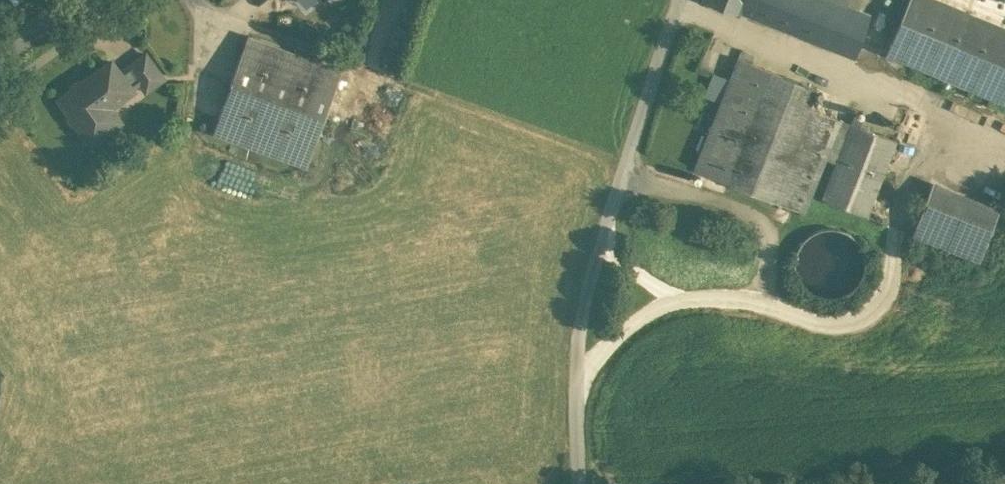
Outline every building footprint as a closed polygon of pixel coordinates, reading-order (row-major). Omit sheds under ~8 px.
[(738,12),(743,0),(708,0),(738,12)] [(738,12),(856,57),(874,9),(852,0),(743,0),(738,12)] [(1004,102),(1004,24),(946,0),(915,0),(892,56),(1004,102)] [(248,35),(212,132),(307,167),(343,70),(248,35)] [(146,53),(120,73),(131,89),(140,82),(147,91),(164,78),(146,53)] [(817,87),(736,56),(694,170),(778,201),(810,108),(817,87)] [(60,98),(92,142),(111,128),(101,113),(132,90),(131,89),(120,73),(111,60),(60,98)] [(816,215),(851,123),(810,108),(778,201),(816,215)] [(897,140),(851,123),(822,199),(868,216),(897,140)] [(997,215),(930,189),(912,233),(980,260),(997,215)]
